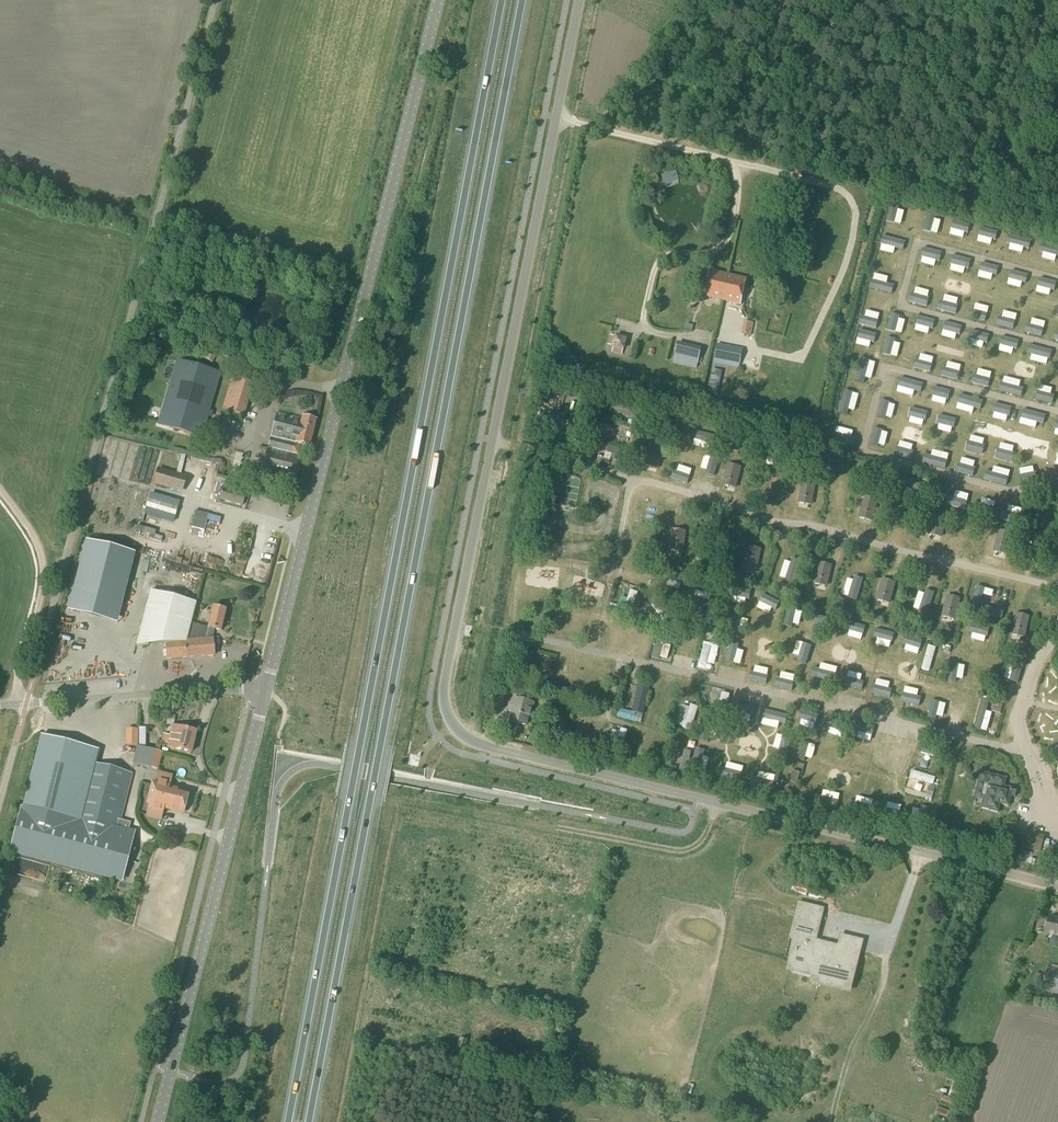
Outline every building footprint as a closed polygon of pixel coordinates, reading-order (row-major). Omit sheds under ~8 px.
[(676,172),(662,176),(664,185),(678,181),(676,172)] [(899,207),(890,205),(886,222),(894,224),(899,207)] [(935,217),(926,214),(922,231),(931,233),(935,217)] [(969,225),(952,221),(950,229),(967,233),(969,225)] [(997,232),(980,228),(978,236),(995,240),(997,232)] [(1031,241),(1007,235),(1006,243),(1029,248),(1031,241)] [(905,241),(882,236),(880,244),(903,250),(905,241)] [(1040,243),(1038,251),(1057,256),(1057,248),(1040,243)] [(938,261),(940,253),(923,249),(921,257),(938,261)] [(968,269),(970,261),(952,257),(950,265),(968,269)] [(995,276),(997,268),(981,264),(979,272),(995,276)] [(722,301),(728,275),(710,271),(704,297),(722,301)] [(1025,283),(1027,276),(1010,272),(1008,279),(1025,283)] [(740,305),(746,279),(728,275),(722,301),(740,305)] [(872,280),(870,288),(891,293),(893,285),(872,280)] [(1054,291),(1056,284),(1039,280),(1037,287),(1054,291)] [(928,298),(910,294),(908,301),(926,306),(928,298)] [(957,305),(939,301),(937,308),(955,313),(957,305)] [(987,313),(970,309),(968,316),(985,320),(987,313)] [(899,316),(890,314),(886,330),(895,333),(899,316)] [(859,324),(876,328),(878,320),(861,316),(859,324)] [(1015,320),(998,316),(996,324),(1013,328),(1015,320)] [(916,325),(932,329),(934,321),(917,317),(916,325)] [(748,323),(748,337),(757,338),(758,323),(748,323)] [(942,331),(959,335),(961,327),(944,323),(942,331)] [(1043,328),(1026,324),(1025,332),(1041,336),(1043,328)] [(857,338),(873,342),(875,334),(859,330),(857,338)] [(970,339),(986,343),(988,335),(972,331),(970,339)] [(894,339),(886,337),(882,354),(890,356),(894,339)] [(999,345),(1016,350),(1018,342),(1001,338),(999,345)] [(698,364),(702,348),(678,342),(674,358),(698,364)] [(740,364),(743,350),(717,344),(715,353),(714,359),(720,360),(740,364)] [(237,364),(239,359),(217,346),(214,351),(237,364)] [(1029,354),(1049,359),(1051,352),(1030,347),(1029,354)] [(212,364),(218,354),(207,348),(201,357),(212,364)] [(860,358),(855,381),(864,383),(869,360),(860,358)] [(913,368),(929,372),(931,364),(915,360),(913,368)] [(201,438),(220,374),(176,361),(157,426),(201,438)] [(940,376),(957,380),(959,372),(942,368),(940,376)] [(971,383),(988,387),(990,379),(973,375),(971,383)] [(899,378),(897,386),(919,392),(921,383),(899,378)] [(244,416),(253,385),(232,379),(223,410),(226,411),(225,414),(228,415),(229,412),(244,416)] [(998,391),(1021,396),(1023,389),(1000,383),(998,391)] [(933,387),(931,396),(948,400),(950,391),(933,387)] [(843,390),(838,412),(846,414),(852,392),(843,390)] [(1035,400),(1052,404),(1054,395),(1037,391),(1035,400)] [(982,401),(960,395),(957,404),(980,410),(982,401)] [(889,402),(880,400),(876,417),(885,419),(889,402)] [(1011,408),(994,404),(992,412),(1009,416),(1011,408)] [(617,406),(615,416),(638,421),(640,411),(617,406)] [(910,408),(908,416),(925,420),(927,412),(910,408)] [(1045,416),(1022,411),(1020,419),(1043,424),(1045,416)] [(301,419),(276,413),(261,475),(292,483),(299,456),(293,454),(296,444),(309,447),(316,421),(302,417),(301,419)] [(939,416),(937,424),(953,428),(955,420),(939,416)] [(676,430),(694,433),(696,424),(678,420),(676,430)] [(700,427),(692,444),(705,450),(713,433),(700,427)] [(873,428),(869,444),(877,446),(881,430),(873,428)] [(725,429),(720,449),(729,451),(733,431),(725,429)] [(833,433),(831,441),(854,447),(856,438),(833,433)] [(692,441),(675,437),(673,445),(690,449),(692,441)] [(967,441),(965,450),(982,454),(985,446),(967,441)] [(634,455),(606,446),(603,455),(631,464),(634,455)] [(660,446),(656,469),(664,470),(668,448),(660,446)] [(763,447),(761,458),(785,463),(787,452),(763,447)] [(895,448),(893,455),(910,459),(912,452),(895,448)] [(997,450),(996,457),(1012,462),(1014,454),(997,450)] [(924,455),(922,463),(944,468),(946,460),(924,455)] [(957,464),(956,472),(973,476),(975,468),(957,464)] [(182,494),(187,476),(178,473),(157,467),(152,485),(182,494)] [(985,472),(984,479),(1006,485),(1007,477),(985,472)] [(1036,473),(1019,476),(1020,484),(1037,480),(1036,473)] [(896,489),(928,496),(930,486),(899,479),(896,489)] [(604,483),(604,494),(618,494),(618,484),(604,483)] [(811,484),(811,506),(819,507),(820,484),(811,484)] [(242,507),(245,495),(222,489),(219,501),(242,507)] [(948,497),(946,505),(964,510),(966,501),(948,497)] [(975,504),(973,513),(991,517),(994,508),(975,504)] [(204,531),(208,514),(195,511),(190,527),(204,531)] [(1001,511),(999,520),(1017,525),(1020,515),(1001,511)] [(167,517),(166,522),(178,526),(180,520),(167,517)] [(234,537),(229,535),(224,544),(229,547),(234,537)] [(67,611),(117,624),(135,554),(85,541),(67,611)] [(538,551),(556,556),(558,549),(550,547),(550,549),(539,546),(538,551)] [(751,558),(755,558),(754,571),(763,571),(764,548),(751,547),(751,558)] [(785,582),(795,584),(800,561),(790,559),(785,582)] [(164,560),(156,563),(158,570),(166,568),(164,560)] [(819,577),(829,579),(833,564),(823,562),(819,577)] [(171,564),(169,570),(177,573),(180,567),(171,564)] [(848,600),(858,602),(863,578),(853,576),(848,600)] [(590,597),(591,583),(579,582),(578,596),(590,597)] [(633,617),(638,591),(628,589),(622,615),(633,617)] [(918,615),(928,617),(934,592),(924,589),(918,615)] [(891,590),(888,602),(894,603),(897,592),(891,590)] [(208,628),(190,624),(196,603),(150,592),(136,646),(165,644),(166,660),(214,656),(213,640),(209,639),(212,629),(220,632),(225,610),(213,607),(208,628)] [(947,618),(955,620),(959,600),(950,598),(947,618)] [(776,605),(755,601),(754,609),(774,614),(776,605)] [(976,614),(1000,620),(1002,611),(978,605),(976,614)] [(665,606),(651,617),(659,627),(672,616),(665,606)] [(794,610),(788,608),(784,627),(790,628),(794,610)] [(741,613),(735,635),(743,637),(749,615),(741,613)] [(1020,614),(1016,637),(1031,640),(1035,617),(1020,614)] [(832,629),(834,620),(817,616),(815,625),(832,629)] [(864,636),(866,626),(847,622),(845,632),(864,636)] [(994,629),(970,624),(968,633),(992,638),(994,629)] [(72,625),(69,635),(80,639),(84,629),(72,625)] [(894,632),(875,628),(873,638),(892,642),(894,632)] [(656,636),(651,658),(661,660),(666,638),(656,636)] [(922,640),(905,636),(903,646),(920,649),(922,640)] [(733,640),(729,660),(737,662),(741,641),(733,640)] [(713,643),(703,641),(699,662),(708,664),(713,643)] [(785,644),(777,642),(773,661),(781,663),(785,644)] [(937,646),(928,644),(922,674),(931,676),(937,646)] [(982,668),(988,669),(990,660),(984,658),(982,668)] [(963,663),(953,661),(948,681),(959,683),(963,663)] [(1012,666),(1004,664),(1001,681),(1008,683),(1012,666)] [(748,675),(768,680),(770,671),(750,667),(748,675)] [(811,677),(833,682),(835,673),(812,668),(811,677)] [(967,677),(982,682),(984,675),(970,670),(967,677)] [(773,682),(792,686),(794,678),(775,674),(773,682)] [(1046,675),(1043,688),(1051,691),(1055,677),(1046,675)] [(843,687),(861,691),(863,682),(845,678),(843,687)] [(629,714),(641,716),(647,687),(636,685),(629,714)] [(871,694),(890,698),(892,689),(873,685),(871,694)] [(530,717),(533,703),(519,700),(521,692),(510,689),(505,708),(512,710),(509,721),(525,725),(527,716),(530,717)] [(724,716),(729,694),(718,691),(714,714),(724,716)] [(899,703),(919,707),(921,698),(901,694),(899,703)] [(939,701),(931,699),(927,718),(935,720),(939,701)] [(954,712),(953,719),(960,720),(963,703),(949,700),(947,711),(954,712)] [(989,702),(979,700),(972,731),(982,733),(989,702)] [(681,703),(676,727),(688,729),(693,706),(681,703)] [(753,708),(734,704),(732,713),(751,717),(753,708)] [(787,716),(763,711),(762,720),(785,725),(787,716)] [(822,718),(805,714),(803,722),(820,726),(822,718)] [(174,726),(175,716),(167,716),(166,725),(174,726)] [(849,724),(826,719),(824,727),(847,732),(849,724)] [(713,721),(704,720),(699,740),(708,742),(713,721)] [(872,737),(874,728),(856,724),(854,733),(872,737)] [(187,730),(172,726),(169,736),(163,734),(160,743),(167,745),(167,748),(191,753),(196,732),(194,732),(194,730),(193,728),(189,727),(187,729),(187,730)] [(137,730),(136,730),(136,746),(136,747),(133,760),(132,764),(144,768),(158,771),(163,753),(145,748),(145,728),(137,728),(137,730)] [(608,756),(618,758),(624,731),(613,728),(608,756)] [(136,730),(125,730),(125,746),(136,746),(136,730)] [(121,820),(133,773),(96,764),(100,750),(40,735),(22,805),(21,805),(9,854),(114,881),(122,883),(135,832),(129,830),(130,822),(121,820)] [(881,758),(892,760),(896,737),(886,735),(881,758)] [(650,758),(655,739),(649,737),(644,756),(650,758)] [(777,745),(771,771),(781,773),(786,747),(777,745)] [(942,749),(922,745),(921,753),(940,757),(942,749)] [(678,772),(685,774),(690,751),(682,749),(678,772)] [(789,775),(798,777),(804,751),(794,749),(789,775)] [(705,753),(696,751),(691,771),(701,773),(705,753)] [(741,772),(718,767),(716,776),(739,781),(741,772)] [(934,776),(912,771),(910,779),(933,784),(934,776)] [(170,784),(172,776),(157,772),(155,780),(152,780),(145,809),(147,809),(145,817),(161,821),(164,809),(183,814),(189,792),(169,787),(170,784)] [(1015,797),(1017,791),(1013,790),(1013,788),(996,785),(998,776),(980,772),(976,790),(974,798),(983,800),(981,809),(999,813),(1001,805),(1002,805),(1009,806),(1011,796),(1015,797)] [(774,782),(749,776),(747,786),(772,791),(774,782)] [(797,789),(778,785),(776,793),(796,797),(797,789)] [(839,800),(815,795),(813,805),(837,810),(839,800)] [(871,806),(848,801),(846,811),(869,816),(871,806)] [(928,809),(919,807),(915,826),(924,828),(928,809)] [(902,814),(884,810),(882,819),(900,823),(902,814)] [(1041,853),(1045,836),(1001,826),(997,842),(1041,853)] [(795,891),(811,895),(812,889),(796,885),(795,891)] [(813,897),(828,899),(829,893),(813,890),(813,897)] [(793,939),(786,969),(811,975),(810,981),(850,991),(864,939),(840,932),(837,943),(816,938),(825,906),(798,899),(788,938),(793,939)] [(1049,917),(1045,934),(1057,937),(1057,919),(1049,917)] [(1047,966),(1041,991),(1057,995),(1057,969),(1047,966)] [(460,1038),(457,1048),(464,1050),(466,1040),(460,1038)] [(945,1095),(944,1101),(955,1104),(957,1098),(945,1095)]
